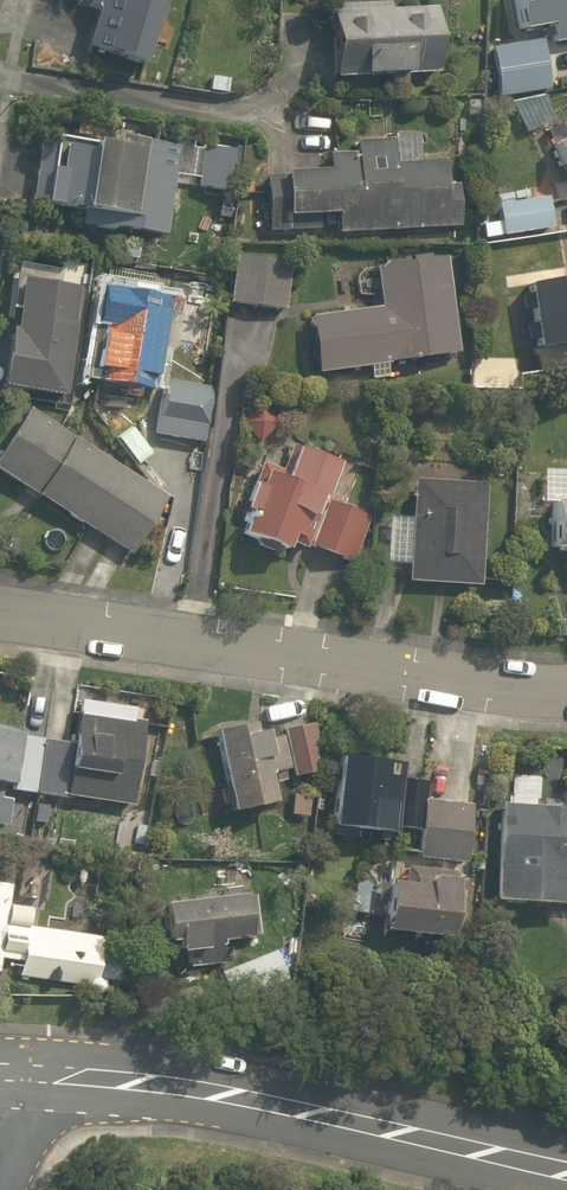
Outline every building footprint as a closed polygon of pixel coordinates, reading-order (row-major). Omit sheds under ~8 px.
[(172,0),(89,0),(85,15),(95,18),(83,54),(149,75),(172,0)] [(517,40),(490,44),(501,105),(554,96),(548,67),(566,63),(566,0),(510,0),(517,40)] [(443,1),(333,9),(338,92),(448,85),(443,1)] [(165,147),(41,133),(40,133),(29,226),(168,241),(175,175),(162,173),(165,147)] [(340,235),(340,238),(456,233),(452,161),(396,164),(395,144),(357,146),(358,158),(328,159),(329,177),(265,180),(268,239),(340,235)] [(553,152),(566,182),(566,145),(553,152)] [(290,263),(236,256),(229,304),(284,311),(290,263)] [(314,322),(323,381),(459,359),(443,259),(375,270),(381,311),(314,322)] [(10,330),(1,387),(66,396),(77,326),(74,325),(80,288),(23,280),(14,331),(10,330)] [(176,294),(105,284),(91,388),(150,396),(154,365),(167,367),(176,294)] [(529,293),(540,363),(566,359),(566,286),(529,293)] [(213,388),(165,381),(157,435),(205,443),(213,388)] [(29,413),(0,458),(0,476),(129,560),(166,502),(106,463),(122,438),(79,411),(64,435),(29,413)] [(350,475),(302,456),(289,491),(265,481),(241,543),(297,565),(303,548),(348,566),(366,519),(337,508),(350,475)] [(486,488),(417,484),(414,524),(389,522),(386,570),(411,572),(410,586),(479,591),(486,488)] [(552,505),(551,575),(566,575),(566,506),(552,505)] [(148,726),(80,715),(66,807),(134,817),(148,726)] [(272,781),(290,777),(279,728),(218,742),(236,822),(279,812),(272,781)] [(312,729),(286,734),(295,783),(320,778),(312,729)] [(0,734),(0,836),(5,837),(13,796),(62,806),(73,749),(0,734)] [(403,767),(341,761),(334,839),(403,846),(404,837),(420,839),(418,864),(470,869),(476,806),(428,802),(430,787),(401,785),(403,767)] [(505,808),(496,913),(566,919),(566,813),(505,808)] [(398,870),(395,891),(388,941),(462,951),(470,894),(436,890),(438,875),(398,870)] [(12,907),(15,891),(0,889),(0,986),(1,977),(102,992),(109,943),(31,931),(35,911),(12,907)] [(177,977),(222,971),(227,1004),(293,994),(285,945),(260,948),(254,904),(168,917),(177,977)]
